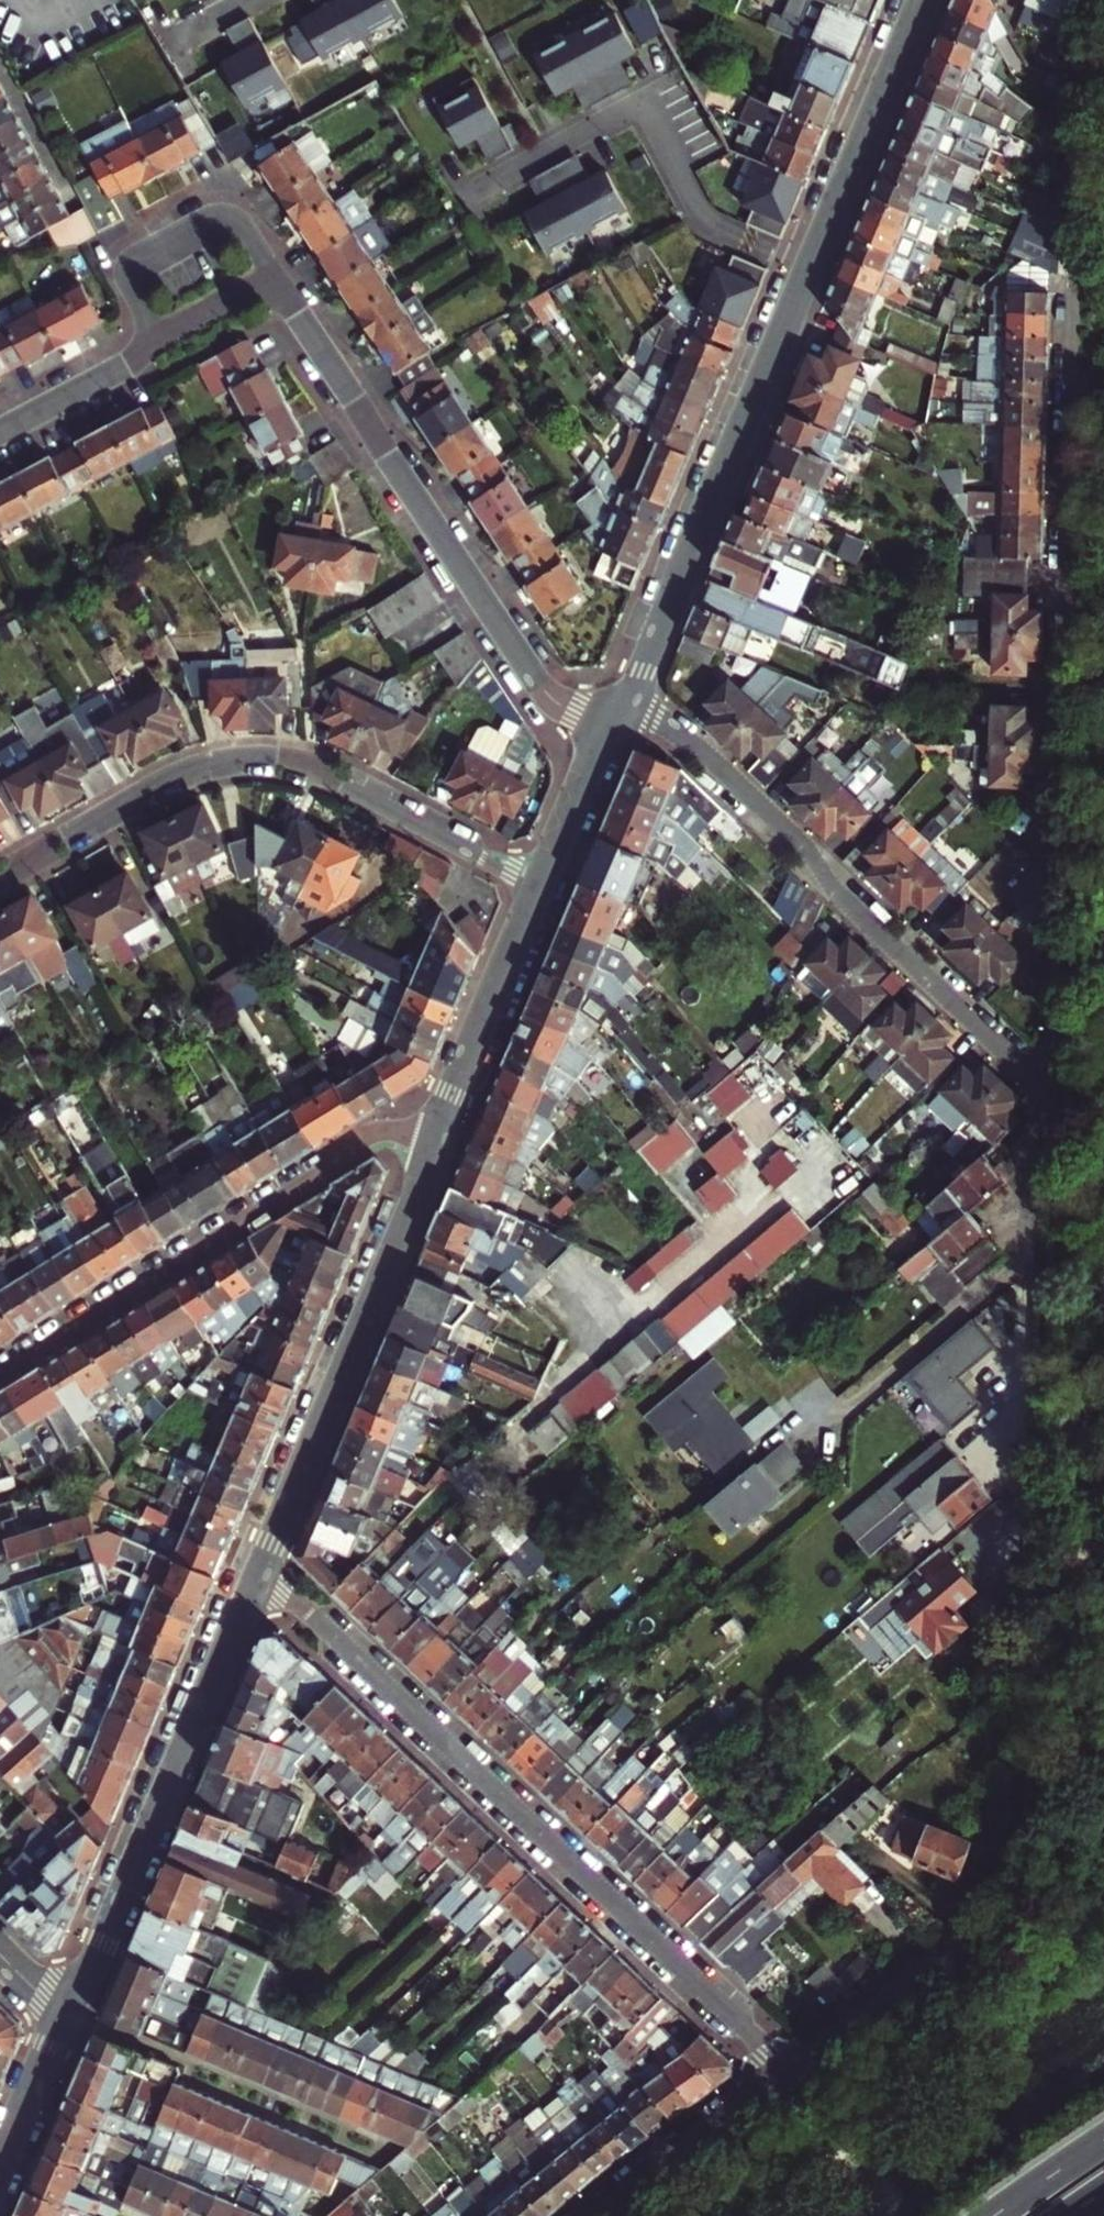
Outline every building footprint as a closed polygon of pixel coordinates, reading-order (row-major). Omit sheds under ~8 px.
[(344,0),(322,0),(326,8),(319,12),(303,21),(324,59),(364,37),(344,0)] [(319,12),(326,8),(322,0),(313,0),(319,12)] [(364,37),(404,15),(396,0),(344,0),(364,37)] [(853,62),(870,21),(820,0),(788,0),(781,16),(775,29),(791,35),(853,62)] [(870,21),(879,0),(820,0),(870,21)] [(1010,23),(997,1),(997,0),(952,0),(946,13),(983,29),(990,42),(1010,23)] [(1067,0),(1028,0),(1067,17),(1067,0)] [(615,12),(575,34),(595,72),(609,97),(626,88),(612,63),(619,59),(635,50),(615,12)] [(993,47),(990,42),(983,29),(946,13),(938,33),(995,57),(997,52),(998,50),(993,47)] [(251,17),(233,27),(247,52),(240,55),(224,64),(246,106),(287,85),(264,42),(251,17)] [(247,52),(233,27),(227,30),(240,55),(247,52)] [(1006,86),(986,73),(995,57),(938,33),(930,53),(983,77),(979,82),(1000,96),(1006,86)] [(575,34),(535,56),(555,94),(571,85),(578,81),(591,107),(609,97),(595,72),(575,34)] [(793,78),(838,97),(853,62),(791,35),(776,71),(793,78)] [(1006,86),(1000,96),(979,82),(983,77),(930,53),(921,75),(988,105),(1016,120),(1021,124),(1034,107),(1006,86)] [(619,59),(612,63),(626,88),(633,84),(619,59)] [(1009,134),(1016,120),(988,105),(921,75),(914,92),(1009,134)] [(453,87),(430,99),(456,147),(473,139),(479,135),(493,160),(511,151),(497,125),(471,77),(453,87)] [(765,103),(825,129),(838,97),(793,78),(787,94),(771,88),(765,103)] [(578,81),(571,85),(584,110),(591,107),(578,81)] [(1015,136),(1009,134),(914,92),(905,112),(992,149),(994,144),(1009,150),(1015,136)] [(186,159),(219,142),(191,97),(175,106),(180,116),(137,140),(157,178),(187,161),(186,159)] [(19,120),(7,98),(0,102),(0,130),(19,120)] [(742,122),(814,153),(825,129),(765,103),(752,98),(742,122)] [(129,126),(137,140),(180,116),(175,106),(173,103),(129,126)] [(993,149),(992,149),(905,112),(896,135),(962,162),(983,171),(993,149)] [(30,140),(19,120),(0,130),(0,155),(30,140)] [(98,233),(122,221),(110,199),(126,190),(128,194),(157,178),(137,140),(129,126),(127,122),(81,146),(96,173),(72,186),(75,190),(85,209),(98,233)] [(760,160),(804,178),(814,153),(742,122),(730,148),(760,160)] [(276,155),(294,143),(286,131),(267,142),(276,155)] [(314,173),(329,163),(309,134),(294,143),(276,155),(260,165),(280,195),(314,173)] [(479,135),(473,139),(486,164),(493,160),(479,135)] [(955,180),(962,162),(896,135),(888,152),(955,180)] [(40,159),(30,140),(0,155),(0,180),(40,159)] [(946,202),(955,180),(888,152),(880,174),(946,202)] [(576,154),(569,158),(582,183),(590,179),(576,154)] [(569,158),(552,167),(586,231),(626,209),(605,171),(590,179),(582,183),(569,158)] [(50,178),(40,159),(0,180),(0,205),(50,178)] [(760,160),(741,204),(751,208),(745,224),(778,238),(779,238),(804,178),(760,160)] [(552,167),(534,177),(548,202),(541,206),(525,215),(545,252),(586,231),(552,167)] [(300,226),(335,203),(314,173),(280,195),(300,226)] [(937,222),(946,202),(880,174),(871,194),(937,222)] [(534,177),(528,181),(541,206),(548,202),(534,177)] [(9,225),(61,198),(50,178),(0,205),(0,230),(9,225)] [(320,255),(354,233),(374,219),(355,190),(335,203),(300,226),(320,255)] [(1040,216),(1060,225),(1061,203),(1037,193),(1029,212),(1040,216)] [(953,229),(937,222),(871,194),(863,214),(920,239),(925,227),(950,237),(953,229)] [(55,248),(81,242),(98,233),(85,209),(71,217),(61,198),(9,225),(19,244),(46,231),(55,248)] [(911,258),(920,239),(863,214),(854,234),(893,251),(911,258)] [(1044,244),(1059,250),(1060,225),(1040,216),(1033,232),(1038,234),(1035,240),(1044,244)] [(339,284),(373,262),(354,233),(320,255),(339,284)] [(845,256),(884,272),(893,251),(854,234),(845,256)] [(1037,264),(1051,270),(1059,250),(1044,244),(1037,264)] [(726,269),(716,265),(698,308),(741,327),(751,305),(760,281),(766,268),(765,268),(732,254),(726,269)] [(900,279),(884,272),(845,256),(836,277),(875,294),(885,298),(892,301),(907,307),(909,301),(894,295),(900,279)] [(359,313),(392,291),(373,262),(339,284),(359,313)] [(969,283),(978,287),(1000,273),(977,263),(969,283)] [(978,287),(979,296),(997,298),(996,313),(1049,315),(1049,291),(1031,290),(1031,276),(1008,274),(1009,267),(1000,273),(978,287)] [(842,323),(855,343),(875,294),(836,277),(826,300),(842,323)] [(958,303),(959,304),(969,283),(959,279),(950,300),(958,303)] [(83,330),(99,322),(81,287),(35,311),(56,351),(86,335),(83,330)] [(379,344),(412,321),(392,291),(359,313),(379,344)] [(881,307),(888,310),(892,301),(885,298),(881,307)] [(950,324),(955,311),(958,303),(950,300),(948,299),(939,320),(950,324)] [(56,351),(35,311),(29,300),(0,315),(0,352),(9,370),(25,362),(27,366),(56,351)] [(721,341),(733,347),(741,327),(698,308),(689,304),(682,322),(715,339),(721,341)] [(715,339),(682,322),(672,310),(660,329),(666,334),(660,350),(678,357),(721,376),(731,352),(719,346),(713,344),(715,339)] [(962,334),(970,334),(970,312),(955,311),(950,324),(947,333),(962,334)] [(993,335),(1048,338),(1049,315),(996,313),(992,313),(991,335),(993,335)] [(478,328),(484,336),(503,327),(497,319),(478,328)] [(437,367),(441,365),(412,321),(379,344),(408,387),(437,367)] [(928,425),(890,409),(891,406),(868,396),(870,392),(874,391),(869,380),(865,381),(857,378),(863,364),(859,362),(865,349),(856,345),(855,343),(842,323),(824,363),(812,358),(804,378),(856,400),(861,402),(859,407),(865,409),(884,418),(917,432),(928,425)] [(944,357),(962,357),(962,334),(947,333),(939,356),(944,357)] [(1000,358),(1048,360),(1048,338),(993,335),(991,335),(985,335),(985,346),(985,354),(1000,355),(1000,358)] [(248,419),(285,400),(269,369),(265,371),(250,341),(243,339),(197,364),(215,397),(232,389),(248,419)] [(9,370),(0,352),(0,375),(9,370)] [(994,380),(1047,382),(1048,360),(1000,358),(1000,355),(985,354),(985,366),(985,380),(994,380)] [(663,392),(707,411),(721,376),(678,357),(671,373),(653,367),(646,383),(663,392)] [(944,379),(967,379),(968,357),(962,357),(944,357),(944,379)] [(438,446),(473,422),(437,367),(408,387),(404,389),(422,417),(420,418),(438,446)] [(832,431),(842,409),(847,405),(852,407),(853,404),(856,400),(804,378),(794,401),(807,406),(802,418),(832,431)] [(993,401),(1047,404),(1047,382),(994,380),(985,380),(968,379),(967,400),(993,401)] [(697,433),(707,411),(663,392),(657,405),(641,393),(633,400),(647,410),(658,417),(697,433)] [(936,421),(955,422),(955,408),(962,408),(962,400),(937,399),(936,421)] [(299,436),(303,434),(285,400),(248,419),(274,466),(306,448),(299,436)] [(1004,424),(1046,426),(1047,404),(993,401),(967,400),(966,422),(979,423),(1004,424)] [(162,460),(180,450),(156,406),(144,412),(142,409),(108,427),(127,464),(135,480),(164,464),(162,460)] [(860,422),(878,430),(884,418),(865,409),(860,422)] [(660,446),(687,458),(697,433),(658,417),(647,410),(629,426),(635,432),(640,428),(643,432),(647,429),(660,446)] [(867,452),(869,446),(832,431),(802,418),(790,413),(779,438),(833,461),(839,447),(854,453),(857,448),(867,452)] [(468,486),(501,464),(473,422),(438,446),(457,475),(460,474),(468,486)] [(1004,445),(1045,447),(1046,426),(1004,424),(1004,445)] [(82,488),(127,464),(108,427),(77,443),(78,447),(64,455),(82,488)] [(626,488),(667,505),(687,458),(660,446),(647,429),(643,432),(640,428),(635,432),(626,452),(612,470),(615,473),(626,488)] [(839,497),(851,468),(833,461),(779,438),(767,467),(820,489),(839,497)] [(310,458),(320,473),(345,456),(335,440),(310,458)] [(1003,468),(1045,469),(1045,447),(1004,445),(1003,468)] [(602,472),(596,467),(604,460),(595,448),(578,460),(592,478),(598,480),(602,472)] [(36,512),(82,488),(64,455),(52,461),(49,459),(17,476),(36,512)] [(320,473),(330,487),(355,470),(345,456),(320,473)] [(493,530),(529,506),(501,464),(468,486),(477,500),(475,502),(493,530)] [(963,466),(937,466),(950,486),(963,486),(963,466)] [(818,513),(811,511),(820,489),(767,467),(755,494),(815,520),(818,513)] [(1002,488),(1044,490),(1045,469),(1003,468),(1002,488)] [(616,509),(658,528),(667,505),(626,488),(615,473),(610,486),(598,482),(597,485),(616,509)] [(36,512),(17,476),(0,484),(0,532),(36,512)] [(596,488),(597,485),(598,482),(598,480),(592,478),(590,486),(596,488)] [(1002,513),(1043,514),(1044,490),(1002,488),(968,487),(967,514),(981,513),(1002,513)] [(806,543),(815,520),(755,494),(745,517),(806,543)] [(524,570),(556,548),(529,506),(493,530),(513,559),(515,557),(524,570)] [(621,560),(640,568),(658,528),(616,509),(598,550),(617,558),(621,560)] [(314,526),(323,528),(325,515),(316,513),(314,526)] [(815,576),(826,551),(806,543),(745,517),(736,513),(726,538),(788,564),(815,576)] [(979,533),(981,533),(981,513),(967,514),(969,517),(974,525),(979,533)] [(1001,534),(1043,535),(1043,514),(1002,513),(1001,534)] [(323,528),(332,529),(335,516),(325,515),(323,528)] [(831,526),(846,533),(849,524),(834,518),(831,526)] [(1030,559),(1042,559),(1043,535),(1001,534),(981,533),(979,533),(978,557),(994,557),(1030,559)] [(837,556),(857,564),(866,544),(846,535),(837,556)] [(290,584),(313,588),(320,543),(285,536),(280,567),(293,569),(290,584)] [(790,586),(781,582),(788,564),(726,538),(709,578),(780,608),(790,586)] [(337,577),(372,584),(378,554),(320,543),(313,588),(334,592),(337,577)] [(549,614),(584,591),(556,548),(524,570),(532,582),(529,583),(549,614)] [(989,632),(1041,634),(1042,611),(1028,610),(1030,559),(994,557),(978,557),(969,556),(968,592),(998,593),(997,626),(990,626),(989,632)] [(612,580),(632,589),(640,568),(621,560),(612,580)] [(370,612),(387,639),(442,601),(424,575),(370,612)] [(811,652),(823,626),(780,608),(709,578),(698,604),(771,635),(811,652)] [(765,648),(771,635),(698,604),(685,633),(718,647),(741,657),(748,641),(765,648)] [(953,631),(977,632),(977,617),(953,616),(953,631)] [(275,709),(301,709),(300,664),(261,663),(260,653),(265,649),(248,620),(235,627),(244,645),(249,652),(251,667),(253,725),(276,725),(275,709)] [(952,644),(976,645),(977,632),(953,631),(952,644)] [(1027,657),(1040,658),(1041,634),(989,632),(989,637),(997,638),(996,670),(1026,671),(1027,657)] [(183,662),(183,659),(166,633),(150,642),(168,671),(183,662)] [(477,668),(482,662),(463,633),(434,651),(460,689),(477,668)] [(678,650),(712,664),(718,647),(685,633),(678,650)] [(853,669),(900,688),(911,662),(864,643),(853,669)] [(230,726),(253,725),(251,667),(249,652),(244,645),(233,645),(233,664),(184,663),(194,698),(214,698),(214,710),(229,711),(230,726)] [(708,724),(726,740),(781,683),(771,674),(754,691),(736,674),(707,703),(718,714),(708,724)] [(333,737),(355,747),(389,682),(378,678),(373,688),(356,681),(349,694),(342,690),(328,718),(340,724),(333,737)] [(126,695),(135,690),(129,679),(120,684),(126,695)] [(134,709),(162,693),(154,679),(135,690),(126,695),(134,709)] [(424,733),(435,719),(412,709),(413,707),(394,679),(389,682),(355,747),(376,757),(380,749),(382,745),(391,750),(394,745),(408,752),(424,733)] [(781,772),(793,761),(774,744),(797,721),(785,710),(794,701),(790,697),(797,689),(785,679),(781,683),(726,740),(742,755),(752,746),(762,756),(748,771),(766,788),(781,772)] [(156,749),(178,736),(170,723),(181,717),(166,691),(162,693),(134,709),(156,749)] [(137,760),(156,749),(134,709),(118,718),(105,694),(75,709),(88,731),(105,761),(130,746),(137,760)] [(77,777),(105,761),(88,731),(60,747),(53,735),(50,736),(35,710),(26,714),(21,707),(14,711),(65,801),(85,790),(77,777)] [(985,745),(1039,747),(1039,723),(1026,722),(1026,710),(995,707),(994,738),(986,738),(985,745)] [(65,801),(14,711),(1,718),(20,751),(0,762),(0,796),(11,815),(36,801),(44,814),(65,801)] [(531,747),(534,740),(523,723),(519,730),(531,747)] [(455,799),(476,811),(514,740),(486,726),(477,729),(451,780),(462,786),(455,799)] [(529,787),(514,779),(531,747),(519,730),(514,740),(476,811),(497,822),(504,809),(515,814),(529,787)] [(949,745),(973,745),(973,731),(951,730),(949,745)] [(1023,769),(1038,769),(1039,747),(985,745),(973,745),(949,745),(912,743),(927,759),(975,760),(975,767),(982,768),(982,783),(1023,784),(1023,769)] [(380,749),(402,760),(408,752),(394,745),(391,750),(382,745),(380,749)] [(845,764),(855,773),(870,758),(860,749),(845,764)] [(708,825),(723,810),(682,770),(637,750),(627,774),(674,796),(688,806),(708,825)] [(794,805),(811,820),(851,777),(829,755),(819,765),(803,751),(793,761),(781,772),(805,795),(794,805)] [(857,845),(878,822),(868,813),(881,799),(866,784),(880,768),(870,758),(855,773),(851,777),(811,820),(828,836),(836,826),(857,845)] [(708,825),(688,806),(674,796),(627,774),(617,797),(684,827),(691,834),(695,837),(704,828),(708,832),(712,828),(708,825)] [(11,815),(0,796),(0,821),(11,815)] [(691,834),(684,827),(617,797),(608,820),(655,841),(658,840),(665,843),(673,846),(670,854),(677,857),(697,875),(707,862),(693,849),(688,840),(691,834)] [(886,890),(930,845),(960,812),(949,802),(919,834),(891,808),(878,822),(857,845),(842,860),(855,872),(870,857),(880,865),(870,875),(886,890)] [(202,881),(215,875),(206,857),(224,849),(205,805),(175,819),(197,869),(201,878),(202,881)] [(191,872),(197,869),(175,819),(145,833),(165,875),(187,865),(191,872)] [(599,841),(656,865),(665,843),(658,840),(655,841),(608,820),(599,841)] [(279,866),(308,882),(331,840),(301,824),(279,866)] [(417,865),(426,851),(394,834),(386,849),(417,865)] [(347,891),(341,888),(359,855),(331,840),(308,882),(301,895),(296,905),(303,909),(309,900),(324,908),(340,904),(347,891)] [(625,905),(638,910),(656,865),(599,841),(580,885),(625,905)] [(964,886),(968,881),(930,845),(886,890),(902,904),(911,895),(935,916),(964,886)] [(417,865),(412,875),(437,858),(426,851),(417,865)] [(666,862),(673,865),(677,857),(670,854),(666,862)] [(427,890),(434,899),(453,866),(437,858),(412,875),(427,890)] [(246,879),(259,879),(259,862),(245,862),(246,879)] [(301,895),(308,882),(279,866),(272,879),(292,891),(301,895)] [(138,940),(159,928),(129,874),(101,890),(124,932),(131,945),(137,956),(145,952),(138,940)] [(777,908),(793,924),(809,891),(794,876),(783,895),(777,908)] [(198,892),(206,889),(202,881),(201,878),(193,881),(198,892)] [(173,920),(187,912),(169,879),(155,886),(173,920)] [(994,933),(963,965),(980,980),(991,969),(1002,980),(1011,972),(1018,978),(1041,955),(1041,944),(1027,931),(1042,915),(1043,882),(1027,899),(1023,903),(1003,924),(1000,926),(994,933)] [(571,906),(616,926),(625,905),(580,885),(571,906)] [(1003,924),(1023,903),(1013,894),(997,909),(1000,912),(997,915),(987,906),(964,886),(935,916),(934,917),(957,938),(946,949),(963,965),(994,933),(1000,926),(1003,924)] [(365,917),(363,915),(394,893),(390,889),(341,921),(346,929),(365,917)] [(96,947),(124,932),(101,890),(73,906),(96,947)] [(287,900),(296,905),(301,895),(292,891),(287,900)] [(806,945),(814,927),(825,906),(809,891),(793,924),(790,930),(806,945)] [(78,945),(65,952),(34,897),(5,913),(41,977),(66,963),(82,992),(98,982),(78,945)] [(631,941),(614,933),(616,926),(571,906),(562,927),(622,953),(648,981),(658,971),(631,941)] [(470,977),(479,956),(457,928),(444,911),(434,933),(470,977)] [(41,977),(5,913),(0,916),(0,999),(7,1011),(23,1002),(18,994),(42,980),(41,977)] [(479,956),(486,938),(470,918),(457,928),(479,956)] [(786,974),(802,989),(809,983),(821,995),(825,992),(829,995),(866,956),(849,941),(839,951),(830,944),(837,934),(826,923),(814,927),(806,945),(796,966),(795,965),(786,974)] [(457,1006),(470,977),(434,933),(416,973),(407,968),(408,966),(351,941),(332,926),(313,939),(362,962),(457,1006)] [(642,987),(648,981),(622,953),(562,927),(552,949),(599,969),(614,976),(619,964),(642,987)] [(103,960),(123,949),(131,945),(124,932),(96,947),(103,960)] [(614,976),(599,969),(552,949),(543,971),(590,991),(605,997),(613,1007),(629,992),(614,976)] [(130,960),(125,963),(134,981),(147,975),(137,956),(130,960)] [(873,1021),(909,984),(895,971),(879,989),(874,984),(884,974),(866,956),(829,995),(805,1022),(816,1032),(836,1011),(861,1034),(873,1021)] [(448,1027),(457,1006),(362,962),(357,973),(390,991),(387,997),(392,1000),(448,1027)] [(634,1035),(637,1033),(613,1007),(605,997),(590,991),(543,971),(534,993),(580,1012),(586,1016),(600,1030),(609,1022),(625,1041),(620,1045),(676,1106),(688,1096),(634,1035)] [(267,1029),(293,1014),(273,980),(259,973),(248,980),(225,995),(271,1071),(286,1062),(267,1029)] [(597,1032),(600,1030),(586,1016),(580,1012),(534,993),(524,1016),(570,1035),(591,1059),(599,1069),(608,1061),(589,1039),(597,1032)] [(16,1028),(7,1011),(0,999),(0,1037),(16,1028)] [(441,1045),(448,1027),(392,1000),(383,1017),(396,1023),(441,1045)] [(888,1071),(935,1022),(916,1004),(906,1015),(896,1006),(878,1026),(873,1021),(861,1034),(858,1038),(880,1059),(863,1079),(872,1088),(888,1071)] [(372,1009),(380,1013),(382,1009),(375,1005),(372,1009)] [(181,1051),(205,1037),(191,1015),(175,1025),(169,1030),(181,1051)] [(591,1059),(570,1035),(524,1016),(514,1041),(559,1061),(578,1070),(591,1059)] [(396,1097),(426,1079),(433,1062),(388,1039),(347,1018),(342,1028),(388,1053),(375,1062),(396,1097)] [(918,1098),(954,1060),(943,1050),(953,1039),(935,1022),(888,1071),(918,1098)] [(433,1062),(441,1045),(396,1023),(388,1039),(433,1062)] [(377,1109),(396,1097),(375,1062),(345,1037),(336,1043),(356,1074),(377,1109)] [(577,1072),(578,1070),(559,1061),(514,1041),(503,1066),(548,1086),(559,1097),(583,1124),(593,1115),(570,1086),(577,1072)] [(318,1055),(325,1050),(320,1042),(313,1047),(318,1055)] [(332,1077),(340,1072),(329,1054),(320,1059),(332,1077)] [(317,1147),(359,1121),(337,1086),(332,1077),(320,1059),(319,1057),(295,1072),(312,1100),(295,1110),(317,1147)] [(805,1102),(814,1091),(783,1057),(772,1066),(805,1102)] [(551,1115),(559,1097),(548,1086),(503,1066),(493,1091),(546,1115),(550,1117),(551,1115)] [(715,1085),(726,1076),(718,1067),(707,1076),(715,1085)] [(936,1142),(942,1147),(1001,1084),(985,1069),(975,1079),(964,1070),(943,1092),(946,1095),(938,1103),(953,1118),(933,1139),(936,1142)] [(359,1121),(377,1109),(356,1074),(337,1086),(359,1121)] [(261,1182),(284,1167),(249,1109),(248,1109),(231,1080),(224,1084),(229,1093),(220,1098),(213,1102),(223,1119),(217,1123),(222,1131),(229,1128),(261,1182)] [(976,1138),(990,1152),(1020,1122),(1009,1110),(1018,1100),(1001,1084),(942,1147),(955,1160),(976,1138)] [(69,1109),(83,1101),(75,1088),(61,1096),(69,1109)] [(284,1167),(317,1147),(295,1110),(281,1088),(248,1109),(249,1109),(284,1167)] [(550,1117),(546,1115),(493,1091),(482,1116),(535,1138),(538,1139),(539,1142),(541,1143),(550,1136),(560,1128),(562,1126),(551,1115),(550,1117)] [(705,1138),(716,1128),(694,1103),(688,1096),(676,1106),(705,1138)] [(240,1195),(261,1182),(229,1128),(222,1131),(217,1123),(223,1119),(213,1102),(202,1107),(191,1114),(201,1132),(204,1136),(210,1146),(240,1195)] [(529,1167),(539,1142),(538,1139),(535,1138),(482,1116),(472,1141),(514,1159),(525,1164),(529,1167)] [(588,1420),(679,1342),(871,1177),(820,1119),(626,1278),(658,1318),(552,1411),(555,1414),(532,1433),(553,1458),(585,1431),(593,1424),(588,1420)] [(16,1141),(9,1128),(0,1133),(0,1150),(16,1141)] [(207,1216),(240,1195),(210,1146),(204,1136),(201,1132),(169,1152),(177,1167),(207,1216)] [(525,1164),(514,1159),(472,1141),(461,1165),(520,1189),(525,1176),(529,1167),(525,1164)] [(619,1167),(629,1158),(621,1149),(611,1157),(619,1167)] [(143,1256),(167,1241),(121,1164),(108,1171),(95,1151),(83,1158),(121,1220),(143,1256)] [(167,1241),(189,1227),(166,1189),(156,1194),(142,1172),(140,1173),(128,1153),(117,1159),(121,1164),(167,1241)] [(290,1226),(353,1253),(388,1170),(377,1157),(316,1195),(296,1207),(248,1237),(270,1272),(277,1257),(280,1250),(290,1226)] [(949,1230),(969,1213),(1005,1182),(984,1157),(928,1204),(949,1230)] [(513,1193),(516,1194),(520,1189),(461,1165),(452,1188),(505,1211),(513,1193)] [(189,1227),(207,1216),(177,1167),(158,1177),(166,1189),(189,1227)] [(894,1231),(908,1219),(875,1182),(857,1197),(873,1216),(877,1212),(894,1231)] [(123,1268),(143,1256),(121,1220),(110,1226),(87,1188),(78,1193),(123,1268)] [(442,1212),(499,1237),(510,1213),(505,1211),(452,1188),(442,1212)] [(571,1198),(576,1204),(587,1194),(582,1189),(571,1198)] [(101,1282),(123,1268),(78,1193),(66,1199),(89,1239),(79,1245),(101,1282)] [(571,1208),(576,1204),(571,1198),(570,1197),(565,1201),(571,1208)] [(77,1298),(101,1282),(79,1245),(64,1221),(53,1227),(45,1214),(37,1218),(28,1202),(21,1205),(28,1217),(77,1298)] [(77,1298),(28,1217),(22,1221),(13,1207),(0,1215),(0,1216),(23,1255),(57,1310),(77,1298)] [(491,1290),(493,1287),(528,1250),(499,1237),(442,1212),(421,1260),(463,1278),(491,1290)] [(556,1263),(576,1242),(549,1231),(549,1229),(510,1213),(499,1237),(528,1250),(556,1263)] [(1002,1258),(1005,1255),(990,1237),(993,1230),(986,1222),(978,1223),(969,1213),(949,1230),(893,1277),(905,1292),(911,1286),(935,1314),(972,1282),(1002,1258)] [(289,1246),(346,1270),(353,1253),(290,1226),(280,1250),(286,1253),(289,1246)] [(280,1287),(270,1272),(248,1237),(229,1250),(261,1299),(264,1304),(280,1287)] [(281,1265),(338,1289),(346,1270),(289,1246),(286,1253),(280,1250),(277,1257),(283,1260),(281,1265)] [(264,1304),(261,1299),(229,1250),(209,1262),(248,1321),(264,1304)] [(493,1287),(515,1307),(556,1263),(528,1250),(493,1287)] [(36,1323),(57,1310),(23,1255),(3,1267),(36,1323)] [(280,1287),(330,1307),(338,1289),(281,1265),(283,1260),(277,1257),(270,1272),(280,1287)] [(463,1278),(421,1260),(402,1305),(444,1322),(456,1294),(463,1278)] [(248,1321),(209,1262),(190,1274),(231,1338),(244,1324),(248,1321)] [(36,1323),(3,1267),(0,1269),(0,1306),(17,1334),(36,1323)] [(231,1338),(190,1274),(172,1285),(203,1334),(212,1329),(223,1346),(231,1338)] [(203,1334),(172,1285),(145,1302),(168,1340),(178,1334),(189,1353),(208,1342),(203,1334)] [(264,1304),(321,1329),(330,1307),(280,1287),(264,1304)] [(168,1340),(145,1302),(123,1316),(147,1353),(168,1340)] [(501,1323),(478,1303),(469,1313),(462,1321),(492,1334),(501,1323)] [(313,1348),(321,1329),(264,1304),(248,1321),(244,1324),(252,1327),(258,1331),(261,1331),(271,1332),(313,1348)] [(533,1397),(539,1380),(438,1336),(444,1322),(402,1305),(389,1338),(462,1368),(533,1397)] [(17,1334),(0,1306),(0,1345),(17,1334)] [(126,1366),(147,1353),(123,1316),(103,1329),(126,1366)] [(975,1317),(909,1373),(953,1425),(979,1402),(960,1379),(999,1346),(975,1317)] [(304,1368),(313,1348),(271,1332),(267,1341),(259,1337),(261,1331),(258,1331),(252,1327),(244,1343),(252,1346),(304,1368)] [(133,1377),(126,1366),(103,1329),(84,1341),(114,1389),(133,1377)] [(214,1356),(230,1362),(239,1341),(231,1338),(223,1346),(214,1356)] [(470,1389),(455,1383),(462,1368),(389,1338),(378,1364),(453,1395),(465,1401),(470,1389)] [(116,1392),(114,1389),(84,1341),(64,1353),(96,1404),(116,1392)] [(295,1390),(304,1368),(252,1346),(243,1368),(295,1390)] [(98,1407),(96,1404),(64,1353),(43,1367),(77,1421),(98,1407)] [(287,1410),(295,1390),(243,1368),(230,1362),(214,1356),(207,1363),(229,1373),(225,1384),(229,1386),(287,1410)] [(732,1376),(715,1356),(645,1416),(677,1453),(690,1442),(720,1477),(759,1445),(714,1392),(732,1376)] [(444,1404),(448,1406),(453,1395),(378,1364),(369,1385),(439,1415),(444,1404)] [(90,1441),(77,1421),(43,1367),(6,1390),(29,1426),(48,1415),(71,1453),(90,1441)] [(176,1396),(194,1377),(186,1371),(168,1390),(176,1396)] [(433,1430),(439,1415),(369,1385),(359,1407),(400,1424),(424,1434),(427,1428),(433,1430)] [(279,1430),(287,1410),(229,1386),(224,1399),(211,1394),(208,1401),(226,1408),(279,1430)] [(29,1426),(6,1390),(0,1393),(0,1417),(19,1448),(30,1442),(44,1464),(51,1462),(29,1426)] [(159,1399),(167,1406),(176,1396),(168,1390),(159,1399)] [(142,1417),(153,1425),(165,1408),(167,1406),(159,1399),(155,1403),(152,1402),(142,1417)] [(351,1428),(391,1444),(400,1424),(359,1407),(351,1428)] [(270,1450),(279,1430),(226,1408),(218,1429),(270,1450)] [(19,1448),(0,1417),(0,1453),(1,1453),(2,1458),(19,1448)] [(148,1432),(158,1436),(161,1429),(153,1426),(148,1432)] [(341,1451),(395,1474),(406,1451),(391,1444),(351,1428),(341,1451)] [(424,1434),(430,1437),(433,1430),(427,1428),(424,1434)] [(209,1449),(261,1471),(270,1450),(218,1429),(209,1449)] [(132,1450),(134,1453),(139,1447),(134,1441),(129,1443),(127,1440),(121,1444),(127,1453),(132,1450)] [(875,1528),(893,1512),(958,1458),(944,1440),(860,1510),(875,1528)] [(253,1490),(261,1471),(209,1449),(200,1468),(212,1473),(253,1490)] [(401,1476),(395,1474),(341,1451),(331,1473),(385,1497),(391,1499),(401,1476)] [(959,1527),(992,1499),(958,1458),(893,1512),(920,1543),(951,1517),(959,1527)] [(8,1475),(14,1473),(11,1462),(4,1464),(8,1475)] [(489,1514),(505,1500),(470,1462),(449,1483),(481,1520),(487,1513),(489,1514)] [(759,1462),(706,1506),(734,1539),(787,1495),(759,1462)] [(116,1481),(140,1491),(149,1471),(128,1463),(116,1481)] [(18,1486),(14,1473),(8,1475),(0,1478),(0,1492),(18,1486)] [(203,1494),(244,1511),(253,1490),(212,1473),(203,1494)] [(375,1521),(385,1497),(331,1473),(321,1496),(375,1521)] [(130,1513),(134,1505),(140,1491),(116,1481),(113,1477),(93,1494),(93,1497),(130,1513)] [(57,1545),(76,1539),(70,1519),(62,1485),(39,1492),(50,1526),(57,1545)] [(178,1507),(236,1532),(244,1511),(203,1494),(182,1485),(173,1505),(178,1507)] [(398,1532),(392,1530),(375,1521),(321,1496),(313,1516),(380,1549),(398,1532)] [(90,1524),(120,1536),(130,1513),(93,1497),(90,1524)] [(9,1532),(6,1522),(19,1517),(14,1500),(0,1505),(0,1534),(9,1532)] [(130,1513),(137,1516),(140,1508),(134,1505),(130,1513)] [(169,1529),(227,1553),(236,1532),(178,1507),(169,1529)] [(137,1516),(143,1518),(147,1511),(140,1508),(137,1516)] [(374,1630),(394,1649),(450,1592),(468,1574),(454,1561),(495,1521),(489,1514),(487,1513),(481,1520),(441,1561),(374,1630)] [(361,1568),(380,1549),(313,1516),(305,1535),(357,1560),(357,1565),(361,1568)] [(130,1548),(133,1542),(120,1536),(90,1524),(89,1535),(98,1561),(101,1560),(108,1546),(121,1551),(123,1545),(130,1548)] [(36,1552),(57,1545),(50,1526),(30,1532),(36,1552)] [(217,1577),(227,1553),(169,1529),(161,1526),(159,1532),(163,1534),(156,1551),(217,1577)] [(335,1592),(354,1611),(398,1565),(392,1559),(406,1545),(411,1540),(401,1530),(398,1532),(380,1549),(361,1568),(335,1592)] [(5,1562),(36,1552),(30,1532),(6,1540),(10,1553),(3,1555),(5,1562)] [(357,1565),(357,1560),(305,1535),(296,1555),(335,1592),(361,1568),(357,1565)] [(354,1611),(374,1630),(441,1561),(423,1544),(417,1550),(415,1549),(412,1551),(398,1565),(354,1611)] [(392,1559),(398,1565),(412,1551),(406,1545),(392,1559)] [(142,1577),(206,1604),(217,1577),(156,1551),(149,1549),(146,1557),(130,1551),(123,1569),(142,1577)] [(966,1625),(952,1609),(975,1589),(942,1549),(918,1569),(929,1583),(894,1614),(900,1621),(897,1624),(927,1658),(966,1625)] [(13,1589),(9,1574),(39,1565),(36,1552),(5,1562),(0,1564),(0,1593),(13,1589)] [(62,1615),(88,1605),(111,1596),(98,1561),(13,1589),(0,1593),(0,1640),(62,1615)] [(197,1625),(206,1604),(142,1577),(134,1592),(126,1590),(120,1593),(136,1599),(197,1625)] [(394,1649),(411,1665),(467,1607),(450,1592),(394,1649)] [(411,1665),(431,1684),(486,1626),(476,1616),(491,1601),(482,1592),(467,1607),(411,1665)] [(188,1646),(197,1625),(136,1599),(126,1621),(141,1627),(188,1646)] [(544,1615),(551,1607),(546,1600),(536,1609),(544,1615)] [(870,1639),(893,1619),(879,1603),(856,1622),(870,1639)] [(64,1687),(72,1667),(76,1660),(81,1648),(90,1627),(62,1615),(0,1640),(0,1690),(41,1740),(64,1687)] [(431,1684),(448,1700),(521,1626),(510,1616),(496,1631),(488,1624),(486,1626),(431,1684)] [(448,1700),(464,1716),(508,1671),(502,1665),(534,1632),(524,1622),(521,1626),(448,1700)] [(133,1645),(180,1665),(188,1646),(141,1627),(133,1645)] [(307,1719),(338,1686),(280,1631),(264,1635),(254,1658),(304,1705),(298,1711),(305,1718),(307,1719)] [(171,1686),(180,1665),(133,1645),(118,1638),(110,1635),(103,1633),(94,1654),(171,1686)] [(163,1706),(171,1686),(94,1654),(81,1648),(76,1660),(95,1668),(92,1676),(163,1706)] [(304,1705),(254,1658),(244,1682),(278,1697),(284,1711),(284,1713),(298,1725),(305,1718),(298,1711),(304,1705)] [(464,1716),(479,1730),(535,1673),(520,1658),(508,1671),(464,1716)] [(479,1730),(493,1743),(542,1694),(552,1683),(539,1670),(535,1673),(479,1730)] [(154,1726),(163,1706),(92,1676),(87,1673),(78,1694),(154,1726)] [(284,1713),(284,1711),(278,1697),(244,1682),(235,1702),(270,1717),(279,1726),(286,1732),(291,1736),(299,1727),(298,1725),(284,1713)] [(303,1755),(304,1754),(354,1701),(338,1686),(307,1719),(305,1718),(298,1725),(299,1727),(291,1736),(281,1746),(303,1755)] [(41,1740),(0,1690),(0,1771),(31,1806),(91,1876),(103,1848),(77,1818),(77,1819),(65,1828),(56,1818),(59,1815),(59,1809),(48,1797),(55,1790),(45,1779),(40,1783),(31,1773),(54,1754),(41,1740)] [(145,1747),(154,1726),(78,1694),(70,1715),(72,1715),(145,1747)] [(493,1743),(511,1761),(555,1715),(559,1711),(542,1694),(493,1743)] [(327,1763),(342,1747),(371,1717),(354,1701),(304,1754),(309,1756),(315,1751),(327,1763)] [(286,1732),(279,1726),(270,1717),(235,1702),(227,1723),(281,1746),(291,1736),(286,1732)] [(137,1768),(145,1747),(72,1715),(63,1735),(76,1741),(137,1768)] [(511,1761),(526,1775),(570,1730),(555,1715),(511,1761)] [(332,1770),(342,1779),(386,1732),(371,1717),(342,1747),(348,1753),(332,1770)] [(282,1794),(295,1764),(303,1755),(281,1746),(227,1723),(210,1763),(282,1794)] [(526,1775),(542,1790),(585,1745),(570,1730),(526,1775)] [(633,1744),(639,1751),(653,1737),(648,1730),(633,1744)] [(342,1779),(358,1794),(402,1747),(386,1732),(342,1779)] [(66,1768),(113,1823),(137,1768),(76,1741),(66,1768)] [(558,1805),(573,1819),(631,1760),(633,1758),(618,1743),(601,1760),(558,1805)] [(542,1790),(558,1805),(601,1760),(585,1745),(542,1790)] [(358,1794),(375,1810),(419,1763),(402,1747),(358,1794)] [(589,1834),(606,1850),(655,1800),(647,1792),(674,1764),(666,1753),(635,1785),(589,1834)] [(573,1819),(589,1834),(635,1785),(624,1774),(635,1764),(631,1760),(573,1819)] [(287,1844),(305,1803),(282,1794),(210,1763),(193,1804),(287,1844)] [(375,1810),(390,1825),(435,1778),(419,1763),(375,1810)] [(31,1806),(0,1771),(0,1772),(0,1793),(21,1817),(31,1806)] [(390,1825),(405,1839),(450,1792),(435,1778),(390,1825)] [(606,1850),(622,1865),(681,1805),(697,1789),(687,1778),(667,1797),(662,1792),(655,1800),(606,1850)] [(821,1832),(838,1848),(892,1801),(874,1785),(821,1832)] [(408,1867),(425,1849),(466,1807),(450,1792),(405,1839),(397,1847),(392,1852),(408,1867)] [(65,1828),(77,1819),(65,1804),(59,1809),(59,1815),(56,1818),(65,1828)] [(251,1840),(283,1854),(287,1844),(193,1804),(178,1838),(199,1847),(204,1835),(244,1852),(245,1853),(251,1840)] [(622,1865),(637,1880),(681,1836),(674,1830),(680,1824),(677,1820),(686,1811),(681,1805),(622,1865)] [(91,1876),(31,1806),(21,1817),(17,1820),(32,1836),(25,1852),(0,1876),(0,1906),(42,1864),(80,1903),(91,1876)] [(441,1865),(446,1860),(482,1823),(466,1807),(425,1849),(429,1853),(441,1865)] [(637,1880),(653,1895),(696,1852),(703,1844),(722,1825),(725,1822),(720,1817),(712,1825),(708,1826),(704,1831),(699,1830),(696,1834),(689,1828),(681,1836),(637,1880)] [(897,1854),(957,1878),(973,1843),(912,1818),(897,1854)] [(446,1893),(457,1882),(500,1840),(482,1823),(446,1860),(448,1862),(452,1857),(460,1865),(437,1889),(444,1895),(446,1893)] [(397,1847),(405,1839),(390,1825),(383,1833),(397,1847)] [(703,1844),(710,1850),(729,1832),(722,1825),(703,1844)] [(780,1854),(785,1861),(814,1837),(808,1831),(780,1854)] [(813,1897),(801,1883),(813,1871),(826,1885),(845,1904),(865,1888),(832,1853),(838,1848),(821,1832),(814,1837),(785,1861),(770,1874),(756,1888),(787,1922),(813,1897)] [(304,1918),(314,1897),(260,1874),(239,1865),(244,1852),(204,1835),(199,1847),(178,1838),(168,1861),(304,1918)] [(25,1852),(32,1836),(20,1847),(25,1852)] [(266,1861),(277,1866),(283,1854),(251,1840),(245,1853),(266,1861)] [(459,1896),(466,1904),(516,1855),(500,1840),(457,1882),(465,1890),(459,1896)] [(315,1865),(321,1867),(325,1860),(287,1844),(283,1854),(277,1866),(309,1880),(315,1865)] [(865,1888),(872,1881),(838,1848),(832,1853),(865,1888)] [(669,1910),(686,1927),(754,1857),(749,1850),(742,1856),(736,1856),(732,1860),(724,1853),(711,1867),(669,1910)] [(239,1865),(260,1874),(266,1861),(245,1853),(244,1852),(239,1865)] [(653,1895),(669,1910),(711,1867),(696,1852),(653,1895)] [(469,1916),(477,1924),(532,1870),(516,1855),(466,1904),(461,1909),(442,1927),(450,1935),(469,1916)] [(701,1942),(756,1888),(770,1874),(754,1857),(686,1927),(701,1942)] [(309,1920),(304,1918),(168,1861),(149,1907),(214,1934),(222,1916),(233,1920),(230,1928),(235,1930),(230,1940),(258,1952),(271,1957),(283,1946),(309,1920)] [(80,1903),(42,1864),(0,1906),(0,1909),(10,1919),(34,1895),(68,1930),(80,1903)] [(466,1950),(474,1958),(548,1886),(532,1870),(477,1924),(485,1931),(466,1950)] [(813,1897),(826,1885),(813,1871),(801,1883),(813,1897)] [(466,1904),(459,1896),(465,1890),(457,1882),(446,1893),(454,1901),(461,1909),(466,1904)] [(493,1955),(501,1962),(564,1900),(548,1886),(474,1958),(482,1965),(493,1955)] [(753,1985),(781,1956),(765,1941),(787,1922),(756,1888),(701,1942),(727,1966),(732,1961),(743,1971),(741,1973),(753,1985)] [(61,1948),(68,1930),(34,1895),(10,1919),(43,1952),(61,1948)] [(501,1962),(518,1980),(581,1917),(564,1900),(501,1962)] [(434,1920),(442,1927),(461,1909),(454,1901),(434,1920)] [(237,2001),(258,1952),(230,1940),(214,1934),(149,1907),(129,1955),(186,1979),(198,1984),(215,1991),(234,2000),(237,2001)] [(546,1962),(558,1973),(598,1933),(581,1917),(518,1980),(508,1990),(513,1995),(536,1972),(546,1962)] [(571,1998),(581,1988),(616,1950),(598,1933),(558,1973),(548,1984),(542,1989),(559,2007),(571,1998)] [(291,1977),(302,1966),(283,1946),(271,1957),(286,1973),(291,1977)] [(586,2015),(597,2003),(633,1966),(616,1950),(581,1988),(571,1998),(576,2004),(582,2010),(586,2015)] [(180,1993),(186,1979),(129,1955),(119,1977),(189,2006),(192,1998),(180,1993)] [(741,1973),(743,1971),(732,1961),(727,1966),(737,1977),(741,1973)] [(548,1984),(558,1973),(546,1962),(536,1972),(548,1984)] [(828,2002),(846,1987),(826,1965),(809,1980),(828,2002)] [(600,2032),(613,2018),(649,1981),(633,1966),(597,2003),(586,2015),(600,2032)] [(187,2010),(189,2006),(119,1977),(111,1996),(169,2021),(175,2006),(187,2010)] [(612,2046),(614,2049),(665,1996),(649,1981),(613,2018),(600,2032),(612,2046)] [(189,2006),(205,2013),(215,1991),(198,1984),(192,1998),(189,2006)] [(189,2052),(208,2060),(234,2000),(215,1991),(205,2013),(197,2032),(189,2052)] [(188,2053),(189,2052),(197,2032),(180,2025),(169,2021),(111,1996),(103,2016),(188,2053)] [(702,2069),(662,2033),(681,2012),(665,1996),(614,2049),(630,2067),(647,2048),(695,2104),(718,2087),(702,2069)] [(550,2015),(555,2022),(576,2004),(571,1998),(559,2007),(550,2015)] [(20,2020),(0,2000),(0,2042),(14,2057),(23,2037),(20,2020)] [(208,2060),(227,2068),(253,2008),(237,2001),(234,2000),(208,2060)] [(180,2025),(197,2032),(205,2013),(189,2006),(187,2010),(180,2025)] [(227,2068),(246,2076),(272,2015),(253,2008),(227,2068)] [(734,2076),(734,2062),(681,2012),(662,2033),(702,2069),(718,2087),(734,2076)] [(246,2076),(265,2084),(292,2024),(272,2015),(246,2076)] [(532,2029),(538,2036),(555,2022),(550,2015),(532,2029)] [(538,2036),(546,2045),(563,2030),(555,2022),(538,2036)] [(265,2084),(284,2092),(310,2031),(292,2024),(265,2084)] [(349,2048),(355,2042),(340,2027),(327,2039),(328,2039),(349,2048)] [(284,2092),(303,2100),(328,2039),(327,2039),(310,2031),(284,2092)] [(181,2073),(179,2066),(96,2032),(87,2053),(174,2090),(177,2083),(181,2073)] [(522,2050),(534,2064),(550,2050),(546,2045),(538,2036),(522,2050)] [(387,2064),(396,2067),(408,2054),(392,2038),(372,2057),(387,2064)] [(303,2100),(323,2109),(349,2048),(328,2039),(303,2100)] [(14,2057),(0,2042),(0,2076),(4,2080),(14,2057)] [(652,2135),(675,2119),(630,2067),(614,2049),(612,2046),(603,2053),(612,2063),(599,2074),(652,2135)] [(323,2109),(342,2117),(368,2056),(349,2048),(323,2109)] [(675,2119),(695,2104),(647,2048),(630,2067),(675,2119)] [(157,2129),(174,2090),(87,2053),(70,2093),(157,2129)] [(421,2078),(427,2073),(408,2054),(396,2067),(405,2071),(421,2078)] [(342,2117),(361,2125),(387,2064),(372,2057),(368,2056),(342,2117)] [(361,2125),(379,2132),(405,2071),(396,2067),(387,2064),(361,2125)] [(634,2148),(652,2135),(599,2074),(596,2069),(579,2084),(586,2092),(634,2148)] [(379,2132),(396,2140),(422,2078),(421,2078),(405,2071),(379,2132)] [(410,2146),(454,2109),(467,2097),(422,2078),(396,2140),(410,2146)] [(471,2094),(479,2104),(496,2089),(488,2080),(471,2094)] [(151,2143),(171,2151),(196,2091),(177,2083),(174,2090),(157,2129),(152,2141),(151,2143)] [(171,2151),(190,2159),(215,2099),(196,2091),(171,2151)] [(616,2161),(634,2148),(586,2092),(570,2106),(616,2161)] [(152,2141),(157,2129),(70,2093),(62,2113),(120,2137),(123,2128),(152,2141)] [(190,2159),(210,2167),(235,2107),(215,2099),(190,2159)] [(598,2176),(616,2161),(570,2106),(551,2120),(598,2176)] [(210,2167),(228,2174),(253,2115),(235,2107),(210,2167)] [(149,2149),(120,2137),(62,2113),(54,2132),(141,2169),(149,2149)] [(598,2176),(551,2120),(545,2113),(528,2127),(535,2136),(581,2190),(598,2176)] [(228,2174),(247,2182),(271,2122),(253,2115),(228,2174)] [(247,2182),(267,2190),(291,2131),(271,2122),(247,2182)] [(267,2190),(285,2197),(310,2138),(291,2131),(267,2190)] [(133,2189),(141,2169),(54,2132),(45,2152),(112,2180),(133,2189)] [(564,2205),(581,2190),(535,2136),(518,2150),(564,2205)] [(295,2202),(313,2186),(329,2147),(310,2138),(285,2197),(295,2202)] [(127,2203),(146,2210),(171,2151),(151,2143),(149,2149),(141,2169),(133,2189),(127,2203)] [(313,2186),(331,2193),(347,2154),(329,2147),(313,2186)] [(564,2205),(518,2150),(501,2164),(508,2172),(545,2215),(551,2215),(564,2205)] [(160,2215),(166,2215),(190,2159),(171,2151),(146,2210),(160,2215)] [(99,2212),(112,2180),(45,2152),(30,2187),(29,2189),(71,2207),(72,2204),(74,2201),(92,2209),(99,2212)] [(353,2194),(370,2181),(383,2169),(347,2154),(331,2193),(347,2200),(353,2194)] [(210,2167),(190,2159),(166,2215),(189,2215),(210,2167)] [(228,2174),(210,2167),(189,2215),(210,2215),(228,2174)] [(508,2172),(491,2186),(516,2215),(545,2215),(508,2172)] [(247,2182),(228,2174),(210,2215),(233,2215),(247,2182)] [(353,2194),(363,2205),(379,2191),(370,2181),(353,2194)] [(267,2190),(247,2182),(233,2215),(256,2215),(267,2190)] [(491,2186),(474,2201),(480,2209),(487,2215),(516,2215),(491,2186)] [(89,2215),(71,2207),(29,2189),(20,2212),(30,2215),(92,2215),(89,2215)] [(285,2197),(267,2190),(256,2215),(277,2215),(285,2197)] [(363,2205),(353,2194),(347,2200),(329,2215),(328,2215),(372,2215),(363,2205)] [(295,2202),(285,2197),(277,2215),(328,2215),(329,2215),(313,2209),(295,2202)] [(91,2212),(92,2209),(74,2201),(72,2204),(71,2207),(89,2215),(91,2212)] [(459,2215),(472,2215),(480,2209),(474,2201),(462,2210),(455,2202),(450,2206),(459,2215)] [(450,2206),(449,2205),(438,2215),(459,2215),(450,2206)]
